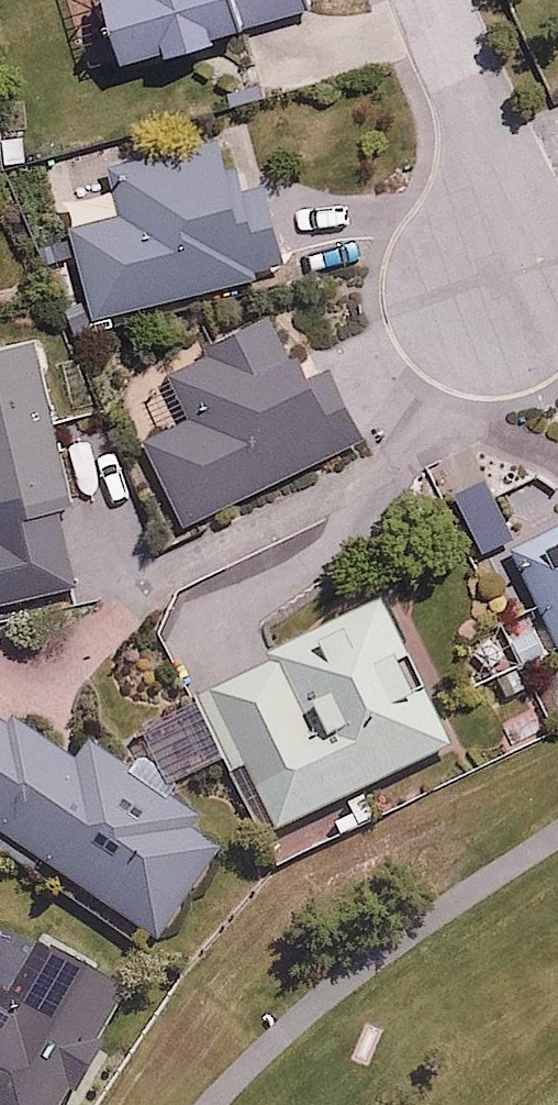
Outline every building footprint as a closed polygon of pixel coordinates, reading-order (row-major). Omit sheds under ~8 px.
[(119,49),(302,0),(106,0),(119,49)] [(223,160),(218,134),(97,160),(107,209),(72,216),(92,309),(262,272),(259,258),(283,253),(265,168),(241,173),(237,157),(223,160)] [(186,405),(142,425),(183,515),(359,435),(341,398),(326,405),(285,315),(277,319),(271,306),(209,334),(214,347),(169,368),(186,405)] [(70,483),(35,327),(0,335),(0,488),(27,482),(29,492),(70,483)] [(73,578),(55,502),(0,516),(0,596),(73,578)] [(512,540),(557,636),(557,518),(512,540)] [(452,742),(380,587),(267,640),(272,652),(190,690),(225,767),(239,761),(270,827),(452,742)] [(0,707),(0,825),(155,930),(225,826),(88,734),(73,756),(0,707)] [(125,984),(36,937),(11,984),(0,978),(0,1104),(60,1104),(125,984)]
